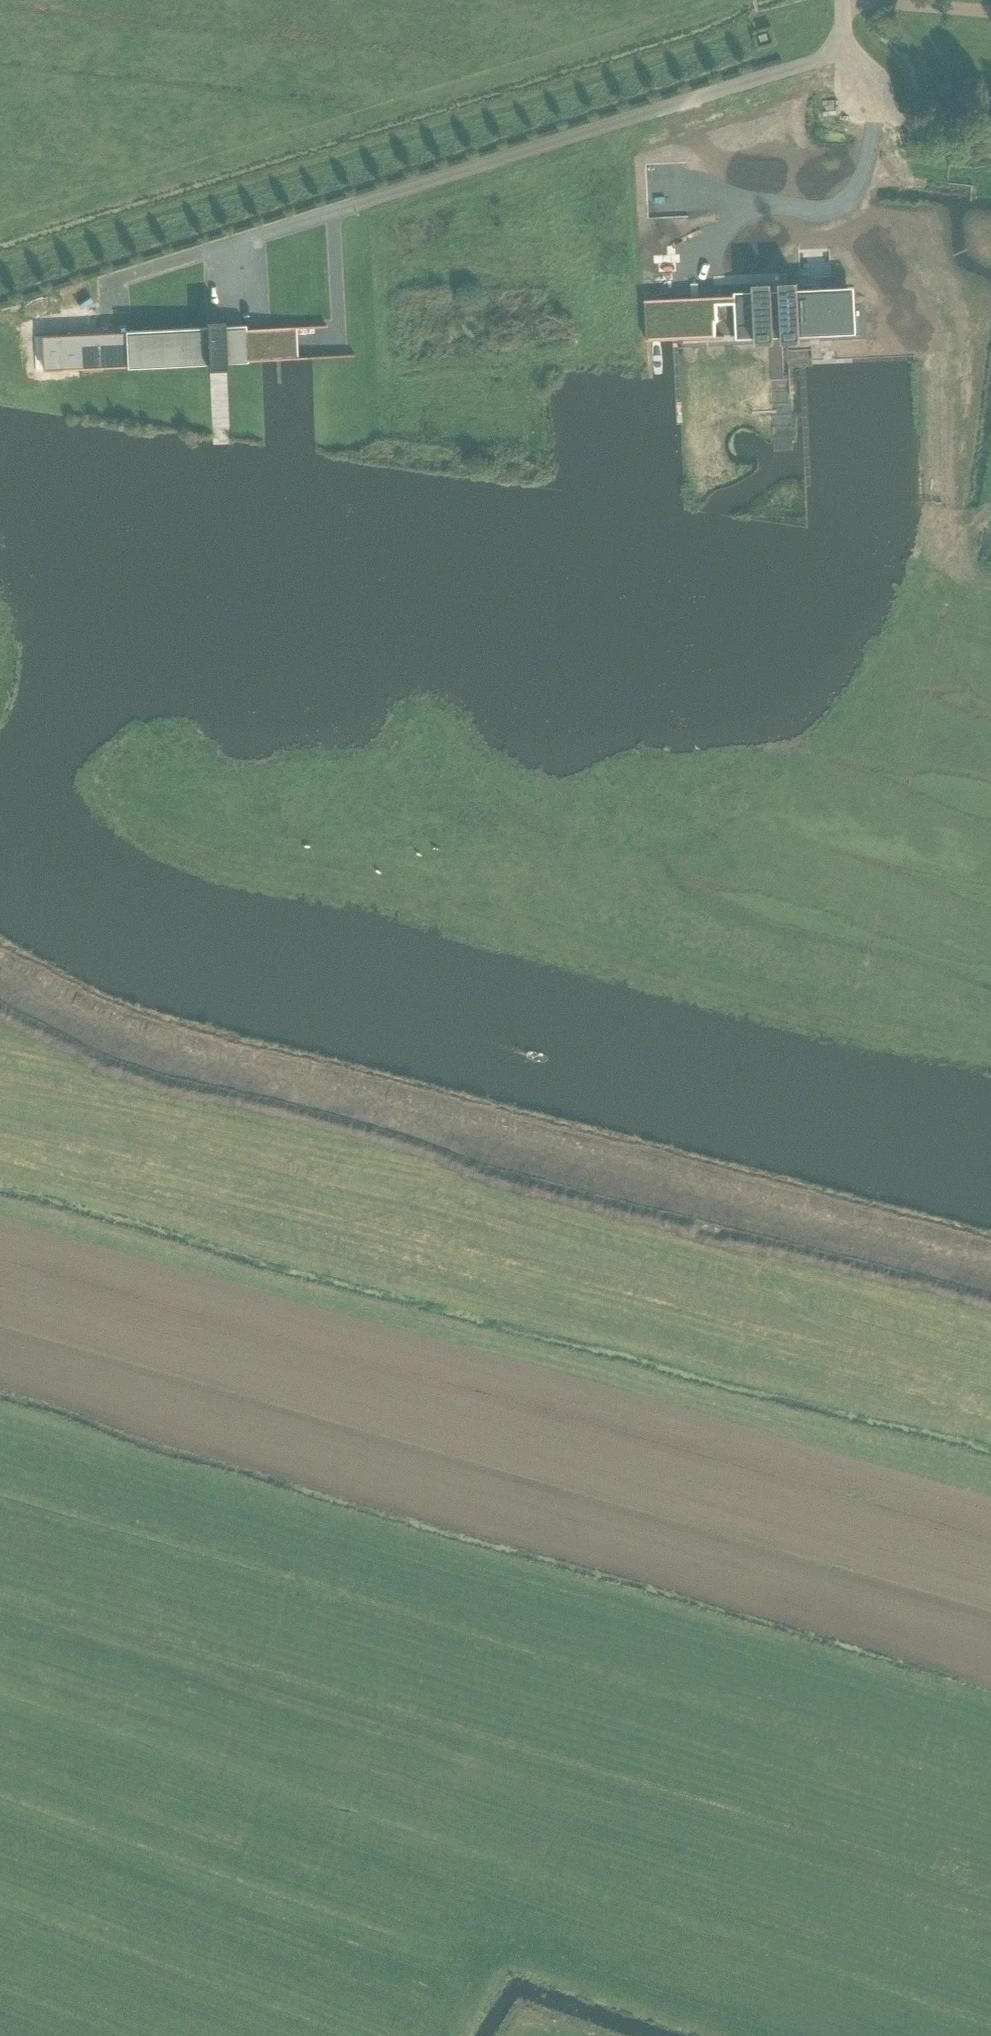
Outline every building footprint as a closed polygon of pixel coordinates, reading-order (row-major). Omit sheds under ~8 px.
[(767,33),(758,36),(760,43),(769,41),(767,33)] [(808,332),(851,330),(849,290),(798,293),(798,282),(779,283),(780,294),(772,294),(771,283),(753,284),(753,295),(736,296),(736,292),(734,292),(734,295),(645,299),(646,340),(672,339),(722,337),(722,335),(716,335),(715,322),(718,322),(717,304),(735,303),(735,317),(736,317),(737,331),(755,330),(755,344),(774,343),(773,329),(781,329),(782,342),(800,342),(800,328),(807,328),(808,332)] [(207,327),(126,331),(126,341),(79,344),(80,369),(127,367),(127,368),(129,368),(129,367),(208,363),(209,371),(227,370),(227,362),(246,361),(246,363),(247,363),(247,361),(262,361),(297,359),(296,327),(246,329),(246,326),(225,327),(225,320),(206,321),(207,327)]
